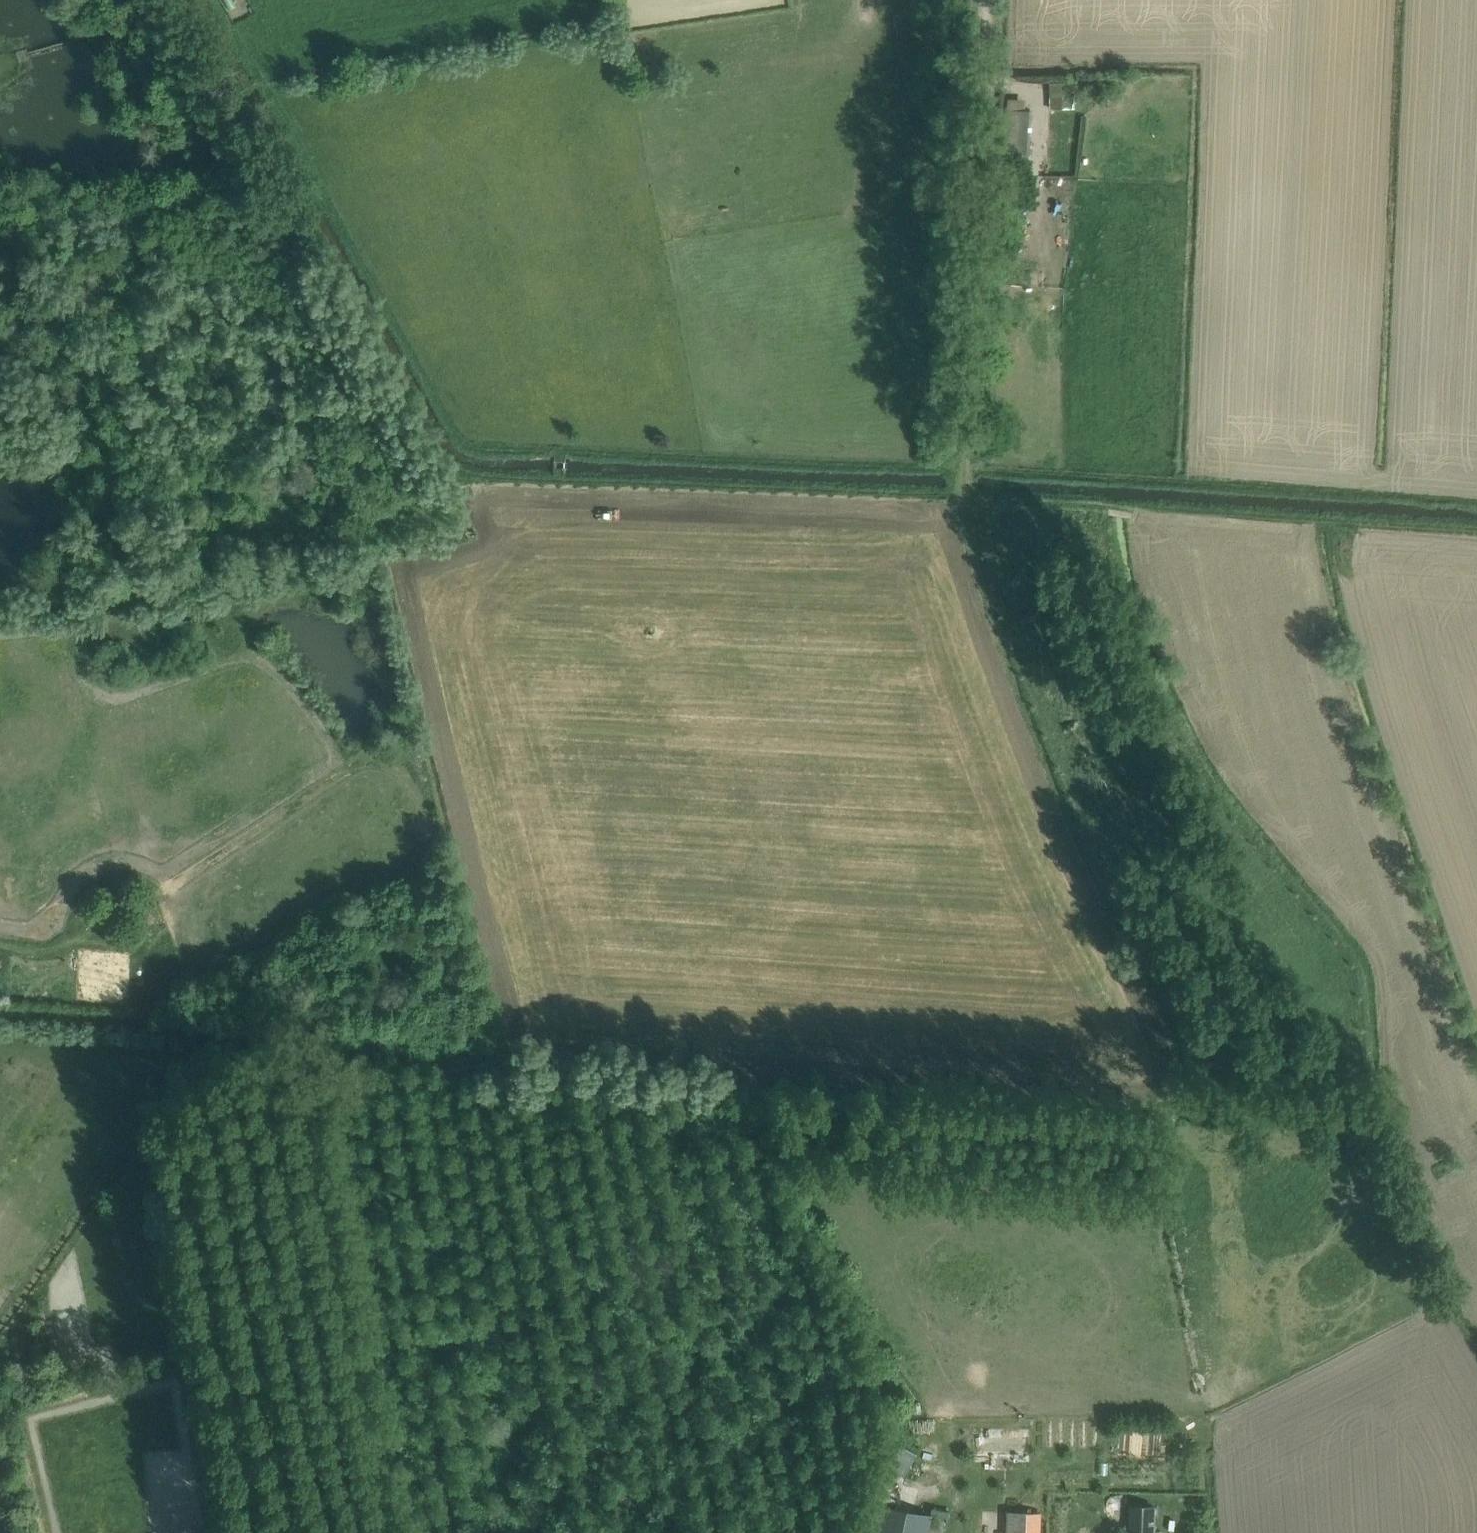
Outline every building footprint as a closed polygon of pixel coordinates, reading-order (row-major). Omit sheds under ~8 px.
[(1074,96),(1074,82),(1050,81),(1050,95),(1074,96)] [(1032,150),(1034,106),(1027,105),(1027,99),(1011,98),(1010,105),(1006,105),(1004,148),(1032,150)] [(903,1475),(916,1451),(901,1444),(889,1467),(903,1475)] [(1129,1532),(1156,1532),(1156,1504),(1129,1503),(1129,1532)] [(1040,1509),(1004,1508),(1003,1532),(999,1532),(1040,1532),(1040,1509)] [(874,1509),(868,1532),(920,1532),(923,1521),(874,1509)]
